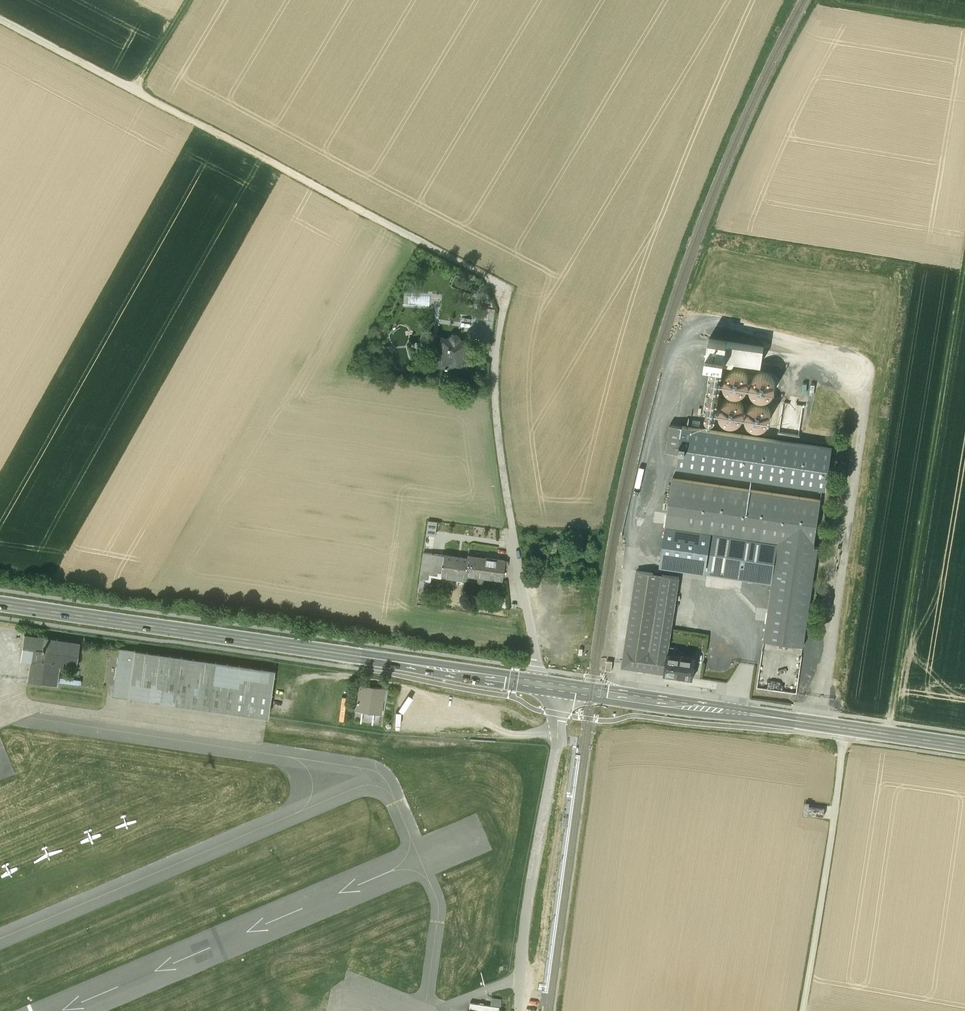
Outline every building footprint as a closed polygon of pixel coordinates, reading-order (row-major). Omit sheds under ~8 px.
[(451,337),(450,340),(439,339),(439,343),(438,347),(434,347),(433,358),(437,358),(436,367),(446,368),(446,370),(455,371),(455,369),(464,370),(467,343),(458,341),(457,338),(457,337),(456,337),(456,336),(455,336),(454,336),(453,336),(452,336),(452,337),(451,337)] [(761,365),(764,346),(695,336),(692,354),(686,354),(685,363),(716,367),(717,359),(761,365)] [(438,347),(439,343),(429,342),(426,365),(436,367),(437,358),(433,358),(434,347),(438,347)] [(764,382),(762,373),(755,372),(746,375),(744,370),(730,368),(720,371),(713,375),(711,382),(718,393),(731,395),(729,397),(716,400),(715,407),(715,410),(710,411),(709,415),(714,423),(723,424),(737,421),(741,427),(749,428),(750,428),(760,422),(769,419),(770,413),(764,403),(753,401),(762,395),(764,382)] [(703,428),(672,424),(668,451),(680,453),(678,466),(828,488),(834,447),(703,428)] [(820,500),(674,479),(662,560),(773,576),(764,640),(803,645),(818,547),(813,546),(820,500)] [(440,581),(441,576),(444,554),(423,551),(420,579),(431,580),(440,581)] [(468,558),(444,554),(441,576),(465,580),(466,573),(468,558)] [(484,560),(468,558),(466,573),(471,574),(471,575),(477,576),(483,577),(492,578),(503,579),(506,560),(495,558),(486,557),(484,560)] [(667,654),(678,577),(636,570),(622,667),(664,673),(667,654)] [(430,588),(431,580),(420,579),(419,586),(430,588)] [(493,605),(506,608),(505,596),(493,595),(493,605)] [(46,636),(24,633),(21,658),(31,660),(29,679),(57,683),(59,664),(77,666),(80,641),(46,636)] [(274,670),(119,647),(112,693),(268,716),(275,670),(274,670)] [(693,678),(695,658),(667,654),(664,673),(693,678)] [(387,689),(359,685),(355,710),(380,714),(382,700),(385,700),(387,689)] [(809,804),(805,803),(804,813),(824,815),(825,808),(809,806),(809,804)] [(492,997),(491,1004),(500,1005),(501,999),(492,997)] [(472,1010),(499,1010),(499,1006),(469,1002),(468,1010),(472,1010)]
